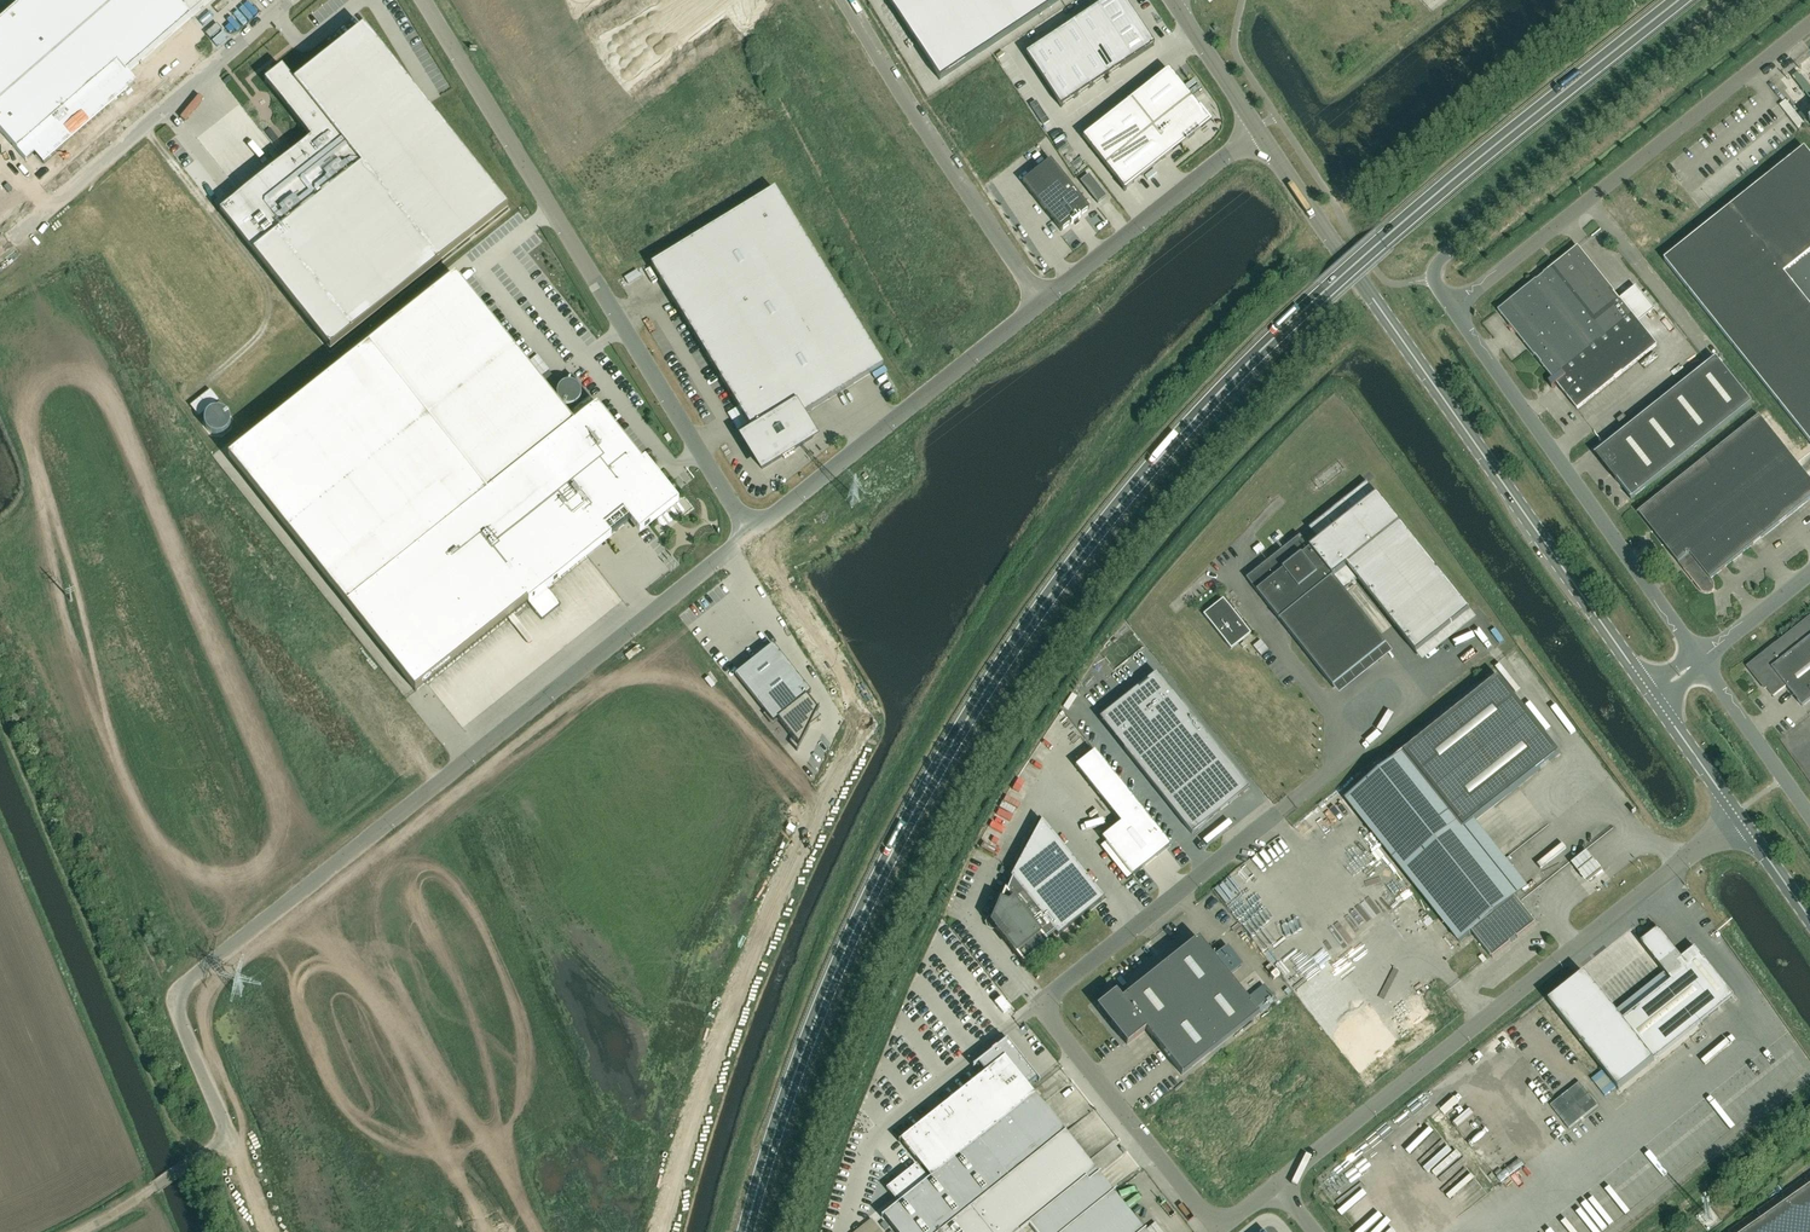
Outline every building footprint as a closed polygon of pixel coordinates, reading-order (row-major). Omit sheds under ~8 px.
[(212,0),(22,0),(0,19),(0,179),(34,150),(42,159),(106,104),(104,102),(114,93),(116,95),(133,81),(127,74),(191,19),(212,0)] [(939,80),(1060,0),(886,0),(939,80)] [(1093,28),(1127,6),(1124,0),(1107,0),(1085,15),(1093,28)] [(1102,41),(1136,19),(1127,6),(1093,28),(1102,41)] [(1070,25),(1087,51),(1102,41),(1093,28),(1085,15),(1070,25)] [(1111,55),(1145,32),(1136,19),(1102,41),(1111,55)] [(1087,51),(1070,25),(1055,35),(1072,61),(1087,51)] [(283,68),(265,82),(311,140),(220,212),(330,351),(508,209),(364,28),(295,83),(283,68)] [(1154,45),(1145,32),(1111,55),(1120,68),(1154,45)] [(1072,61),(1055,35),(1040,45),(1058,71),(1072,61)] [(1105,78),(1120,68),(1111,55),(1102,41),(1087,51),(1105,78)] [(1025,54),(1043,81),(1058,71),(1040,45),(1025,54)] [(1090,88),(1105,78),(1087,51),(1072,61),(1090,88)] [(1072,61),(1058,71),(1075,97),(1090,88),(1072,61)] [(1168,69),(1082,137),(1124,191),(1211,122),(1168,69)] [(1075,97),(1058,71),(1043,81),(1061,107),(1075,97)] [(1780,105),(1798,128),(1805,123),(1786,100),(1780,105)] [(1089,208),(1050,160),(1022,182),(1061,231),(1089,208)] [(1089,175),(1080,181),(1097,203),(1106,196),(1089,175)] [(775,189),(651,265),(752,431),(742,437),(762,469),(814,438),(801,416),(883,366),(775,189)] [(1656,346),(1639,323),(1620,300),(1578,248),(1499,311),(1553,378),(1549,382),(1553,389),(1558,385),(1577,409),(1656,346)] [(631,286),(649,277),(644,268),(627,277),(631,286)] [(369,345),(228,457),(415,692),(629,522),(639,533),(676,503),(643,462),(642,463),(597,406),(487,494),(369,345)] [(1604,463),(1610,471),(1609,472),(1611,471),(1617,480),(1616,480),(1616,481),(1618,480),(1632,498),(1631,499),(1631,500),(1752,403),(1716,358),(1595,454),(1596,455),(1597,454),(1604,462),(1602,463),(1603,464),(1604,463)] [(219,401),(211,390),(191,406),(199,417),(219,401)] [(1628,419),(1624,414),(1617,420),(1621,425),(1628,419)] [(1809,499),(1809,479),(1760,416),(1639,512),(1702,591),(1705,593),(1709,593),(1712,592),(1715,589),(1715,585),(1714,581),(1711,578),(1809,499)] [(1291,634),(1334,688),(1388,645),(1380,635),(1335,579),(1348,568),(1393,625),(1417,655),(1471,612),(1368,483),(1310,529),(1320,542),(1311,549),(1301,536),(1248,579),(1291,634)] [(1231,649),(1251,634),(1223,599),(1203,614),(1231,649)] [(1803,706),(1809,700),(1809,616),(1767,650),(1769,652),(1750,667),(1758,677),(1760,675),(1764,680),(1762,682),(1774,696),(1787,686),(1803,706)] [(763,714),(764,715),(765,713),(773,723),(778,719),(779,721),(795,742),(799,747),(805,736),(809,729),(808,729),(809,727),(821,718),(820,717),(819,718),(816,714),(819,708),(818,707),(817,709),(806,696),(811,692),(773,645),(735,675),(765,713),(763,714)] [(1139,690),(1101,720),(1192,834),(1249,788),(1158,675),(1148,682),(1138,689),(1139,690)] [(1536,924),(1515,898),(1518,895),(1465,829),(1560,753),(1499,677),(1346,799),(1459,942),(1472,932),(1493,958),(1511,944),(1510,943),(1517,937),(1518,938),(1536,924)] [(1121,823),(1104,837),(1102,838),(1105,843),(1131,876),(1132,876),(1170,846),(1095,751),(1075,767),(1121,823)] [(1080,821),(1089,813),(1075,795),(1065,803),(1080,821)] [(1007,807),(1019,812),(1024,802),(1011,797),(1007,807)] [(999,926),(996,929),(1024,963),(1048,944),(1046,941),(1055,933),(1057,936),(1104,899),(1042,820),(1011,878),(1012,879),(1007,892),(1005,891),(995,916),(998,918),(999,922),(999,926)] [(1008,834),(1011,828),(999,821),(996,827),(1008,834)] [(1091,833),(1098,825),(1094,821),(1087,828),(1091,833)] [(992,834),(988,843),(1000,849),(1004,840),(992,834)] [(1602,872),(1587,854),(1572,866),(1587,884),(1602,872)] [(1643,944),(1643,945),(1672,982),(1623,1021),(1585,974),(1549,1002),(1619,1089),(1654,1061),(1654,1060),(1734,997),(1695,948),(1682,958),(1661,931),(1660,931),(1661,932),(1644,945),(1643,944)] [(1259,1014),(1198,938),(1122,999),(1116,991),(1106,1000),(1107,1001),(1098,1007),(1112,1024),(1111,1024),(1127,1045),(1146,1030),(1182,1075),(1259,1014)] [(1269,958),(1258,967),(1287,1002),(1298,993),(1269,958)] [(1494,981),(1503,984),(1505,979),(1496,976),(1494,981)] [(1113,1193),(1096,1171),(1065,1133),(1042,1104),(1028,1086),(1037,1079),(1039,1082),(1039,1081),(1037,1078),(1006,1040),(977,1063),(985,1073),(975,1081),(898,1142),(899,1142),(901,1141),(930,1178),(881,1217),(881,1218),(883,1216),(896,1231),(1144,1231),(1113,1193)] [(1551,1105),(1569,1128),(1598,1105),(1580,1082),(1551,1105)] [(886,1189),(898,1204),(928,1180),(916,1165),(886,1189)] [(1744,1231),(1809,1231),(1809,1186),(1744,1231)]
